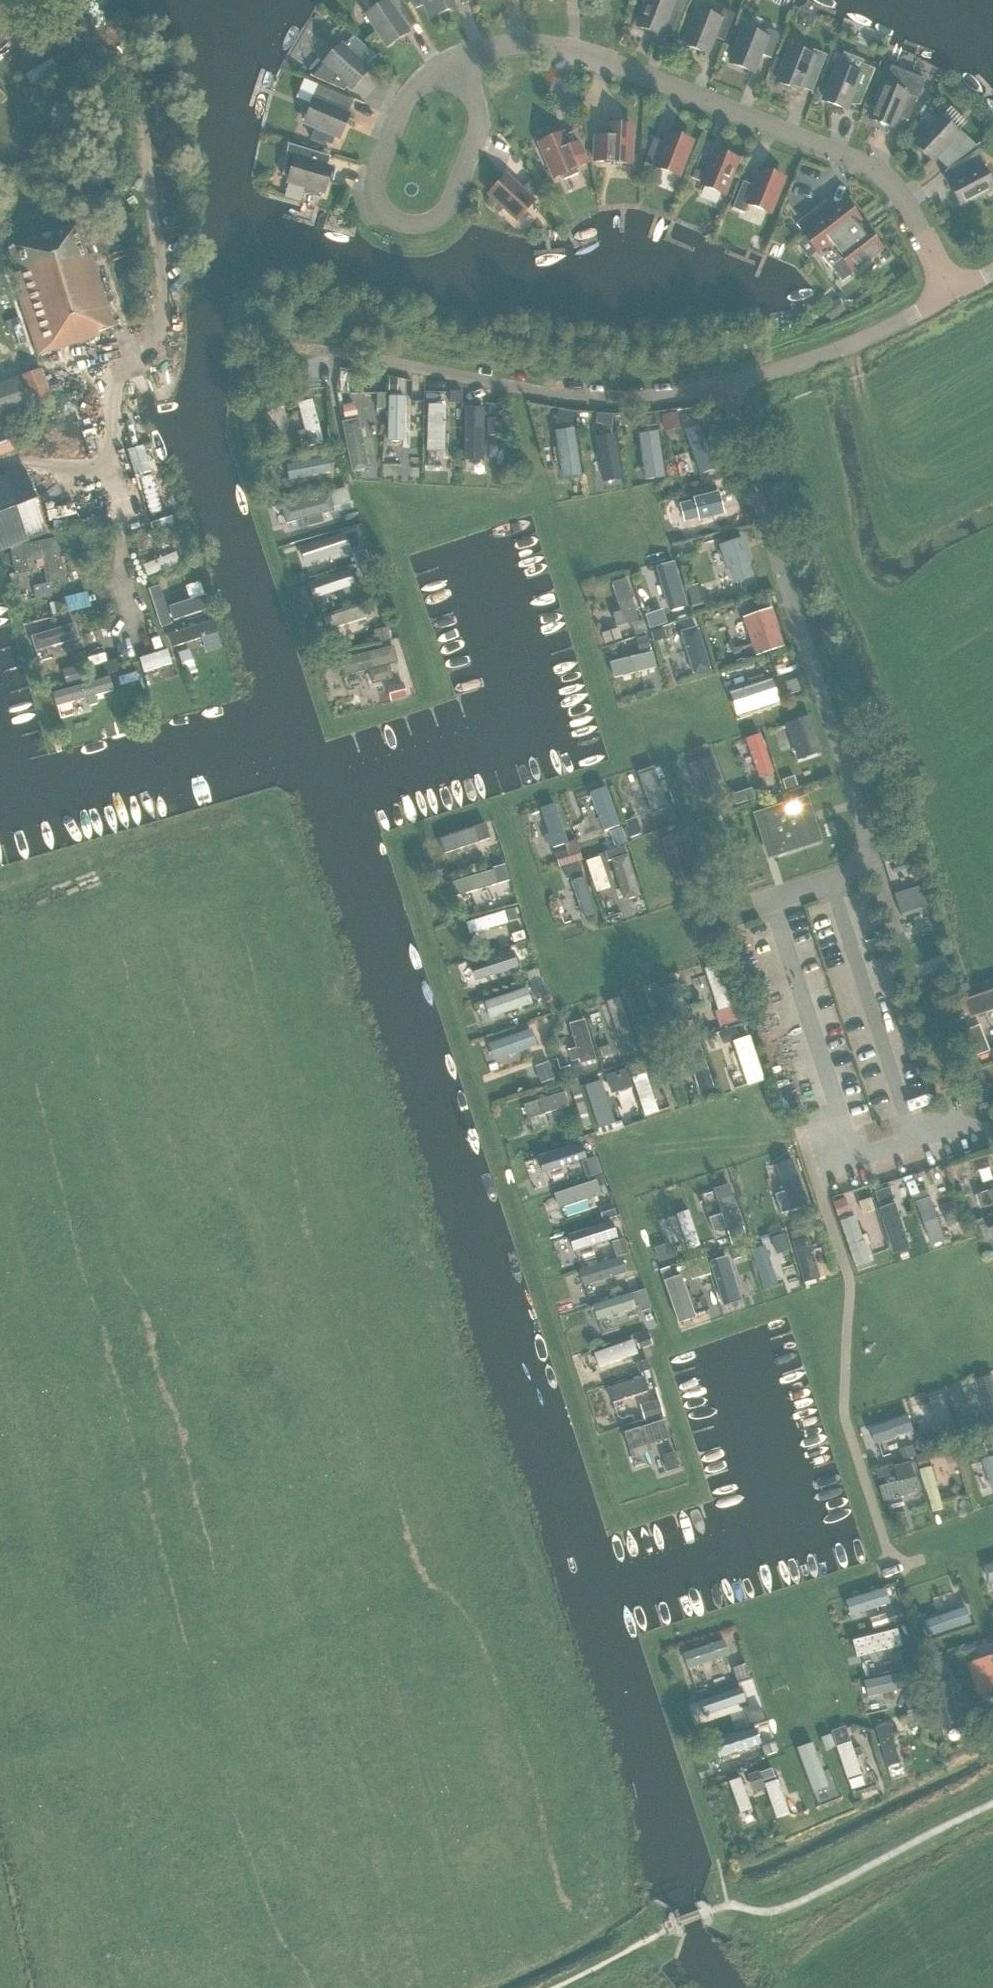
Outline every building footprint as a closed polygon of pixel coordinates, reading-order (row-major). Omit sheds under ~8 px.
[(401,0),(390,0),(386,3),(386,2),(367,15),(387,45),(406,33),(399,23),(411,15),(401,0)] [(454,8),(451,0),(424,0),(430,17),(454,8)] [(670,0),(648,0),(637,26),(659,35),(664,22),(677,27),(688,0),(672,0),(672,1),(670,0)] [(724,41),(734,15),(722,10),(719,19),(698,11),(684,45),(705,53),(712,37),(724,41)] [(762,37),(744,30),(731,64),(752,72),(759,54),(770,59),(779,38),(777,34),(768,30),(764,32),(762,37)] [(373,54),(353,36),(346,44),(341,39),(320,62),(350,89),(370,67),(365,63),(373,54)] [(811,56),(791,48),(777,82),(798,90),(803,78),(815,82),(826,56),(813,51),(811,56)] [(29,86),(59,70),(52,57),(22,72),(22,73),(29,86)] [(863,96),(874,69),(861,64),(858,72),(845,66),(844,69),(837,67),(823,101),(845,109),(852,92),(863,96)] [(96,79),(58,99),(64,109),(101,89),(96,79)] [(338,138),(350,111),(348,110),(352,99),(317,84),(301,123),(313,128),(309,138),(322,144),(323,140),(331,144),(334,136),(338,138)] [(905,94),(884,85),(870,119),(891,128),(896,117),(907,121),(918,95),(906,90),(905,94)] [(956,133),(940,118),(915,144),(931,160),(940,151),(949,160),(969,140),(959,130),(956,133)] [(591,162),(632,163),(633,122),(609,122),(608,133),(592,133),(591,162)] [(565,133),(563,129),(536,142),(552,178),(561,174),(564,180),(577,174),(575,168),(587,163),(573,130),(565,133)] [(678,175),(693,139),(667,129),(662,140),(654,137),(644,162),(678,175)] [(318,166),(322,154),(285,144),(281,175),(289,177),(288,181),(306,187),(304,193),(317,196),(319,191),(323,192),(330,170),(318,166)] [(724,194),(738,157),(713,147),(704,172),(694,169),(691,176),(699,179),(697,184),(724,194)] [(960,205),(992,188),(981,168),(986,165),(979,153),(951,168),(957,180),(949,185),(960,205)] [(771,214),(788,176),(760,164),(752,184),(743,181),(732,207),(744,212),(748,204),(771,214)] [(520,191),(505,177),(490,194),(516,219),(532,202),(529,200),(538,191),(528,182),(520,191)] [(830,207),(825,202),(796,224),(804,234),(795,241),(807,257),(816,251),(817,253),(818,252),(841,279),(882,247),(868,229),(864,233),(855,222),(860,217),(844,196),(830,207)] [(87,256),(84,246),(87,245),(80,224),(8,248),(15,268),(18,267),(20,273),(11,276),(38,356),(99,336),(98,332),(114,327),(90,255),(87,256)] [(33,415),(31,408),(52,399),(40,369),(0,385),(0,428),(33,415)] [(388,439),(405,440),(406,393),(390,392),(388,439)] [(299,400),(310,444),(325,440),(315,396),(299,400)] [(357,400),(340,403),(354,470),(371,466),(357,400)] [(502,402),(467,401),(465,459),(485,459),(486,433),(501,433),(502,402)] [(446,450),(446,405),(429,405),(428,450),(446,450)] [(572,423),(575,410),(561,406),(558,419),(572,423)] [(664,411),(664,428),(681,427),(680,410),(664,411)] [(598,411),(598,425),(616,425),(615,411),(598,411)] [(563,476),(584,473),(576,426),(556,429),(563,476)] [(16,450),(8,429),(0,432),(0,456),(16,450)] [(606,482),(626,478),(616,430),(596,434),(606,482)] [(641,432),(644,478),(664,477),(662,430),(641,432)] [(707,431),(695,435),(706,471),(718,467),(707,431)] [(134,483),(152,478),(143,448),(125,454),(126,454),(134,483)] [(285,483),(333,468),(328,451),(279,466),(285,483)] [(23,466),(0,475),(0,550),(47,532),(36,503),(23,466)] [(339,502),(352,499),(349,486),(336,489),(339,502)] [(668,519),(725,505),(721,489),(664,503),(668,519)] [(331,492),(283,504),(287,520),(335,508),(331,492)] [(296,560),(334,548),(329,533),(291,544),(296,560)] [(749,537),(724,540),(730,581),(754,578),(749,537)] [(44,588),(64,584),(55,541),(35,545),(44,588)] [(178,567),(173,553),(142,564),(147,578),(178,567)] [(667,582),(671,596),(685,592),(674,561),(649,569),(654,586),(667,582)] [(610,580),(623,622),(640,617),(628,575),(610,580)] [(167,606),(172,621),(210,608),(204,593),(203,594),(198,580),(183,585),(188,598),(167,606)] [(700,581),(689,585),(695,603),(706,600),(700,581)] [(60,607),(85,604),(84,595),(59,599),(60,607)] [(328,615),(332,627),(366,617),(362,604),(328,615)] [(744,615),(758,655),(787,644),(773,605),(744,615)] [(171,644),(171,646),(199,637),(205,652),(220,647),(215,633),(217,632),(212,618),(167,633),(171,644)] [(681,629),(696,674),(715,668),(700,623),(681,629)] [(29,640),(34,655),(79,642),(75,627),(29,640)] [(605,632),(614,675),(658,666),(651,633),(614,640),(612,631),(605,632)] [(374,681),(394,676),(391,664),(400,662),(396,644),(341,656),(345,675),(372,670),(374,681)] [(193,648),(182,649),(184,669),(194,669),(193,648)] [(166,652),(140,660),(144,674),(170,667),(166,652)] [(67,683),(82,680),(78,663),(63,666),(67,683)] [(799,671),(732,694),(737,710),(805,688),(799,671)] [(109,678),(52,695),(56,711),(114,694),(109,678)] [(812,713),(786,721),(799,759),(824,751),(812,713)] [(761,731),(745,737),(760,777),(777,771),(761,731)] [(701,799),(728,792),(718,754),(691,761),(701,799)] [(652,808),(669,803),(656,765),(639,770),(652,808)] [(591,790),(607,829),(622,823),(607,784),(591,790)] [(556,801),(543,805),(554,848),(561,846),(580,917),(597,913),(577,838),(567,841),(556,801)] [(772,856),(814,842),(800,802),(759,816),(772,856)] [(569,839),(576,837),(567,807),(560,810),(569,839)] [(440,837),(445,852),(492,836),(487,821),(440,837)] [(678,885),(696,880),(680,832),(662,838),(678,885)] [(622,900),(642,893),(626,842),(605,849),(622,900)] [(495,869),(453,878),(457,894),(499,884),(495,869)] [(470,931),(508,924),(506,910),(468,917),(470,931)] [(475,978),(519,967),(515,951),(471,962),(475,978)] [(539,966),(529,970),(538,992),(548,988),(539,966)] [(672,1035),(696,1028),(680,979),(657,987),(672,1035)] [(528,984),(484,1000),(491,1018),(534,1002),(528,984)] [(972,1017),(992,1010),(992,990),(966,998),(972,1017)] [(623,1052),(640,1046),(622,996),(604,1002),(623,1052)] [(590,1015),(571,1020),(582,1061),(600,1056),(590,1015)] [(976,1054),(992,1048),(983,1023),(966,1029),(976,1054)] [(489,1040),(495,1059),(539,1045),(533,1026),(489,1040)] [(733,1038),(748,1084),(767,1077),(751,1032),(733,1038)] [(700,1088),(718,1083),(706,1045),(688,1051),(700,1088)] [(608,1070),(610,1089),(631,1087),(629,1067),(608,1070)] [(646,1114),(661,1108),(646,1069),(632,1074),(646,1114)] [(600,1081),(587,1085),(601,1126),(613,1122),(600,1081)] [(526,1099),(533,1129),(550,1125),(547,1110),(572,1104),(569,1090),(526,1099)] [(538,1168),(577,1155),(573,1141),(534,1153),(538,1168)] [(613,1189),(600,1153),(582,1159),(589,1179),(555,1192),(560,1208),(613,1189)] [(711,1215),(719,1242),(747,1234),(732,1181),(715,1186),(722,1212),(711,1215)] [(889,1240),(908,1236),(896,1184),(877,1188),(889,1240)] [(928,1240),(959,1233),(953,1204),(937,1208),(933,1188),(918,1191),(928,1240)] [(992,1205),(992,1188),(978,1193),(984,1208),(992,1205)] [(847,1197),(836,1201),(840,1217),(852,1214),(847,1197)] [(692,1207),(679,1210),(684,1240),(698,1238),(692,1207)] [(857,1265),(873,1259),(856,1213),(840,1219),(857,1265)] [(614,1221),(571,1230),(574,1245),(617,1236),(614,1221)] [(821,1274),(810,1237),(792,1242),(803,1279),(821,1274)] [(767,1246),(753,1251),(765,1285),(779,1281),(767,1246)] [(730,1253),(711,1259),(725,1305),(744,1299),(730,1253)] [(581,1267),(586,1284),(629,1270),(624,1254),(581,1267)] [(739,1271),(740,1291),(752,1290),(751,1270),(739,1271)] [(666,1278),(680,1322),(698,1316),(684,1272),(666,1278)] [(593,1302),(598,1318),(638,1307),(633,1290),(593,1302)] [(600,1365),(655,1345),(649,1328),(593,1348),(600,1365)] [(650,1444),(672,1437),(652,1371),(610,1385),(619,1413),(640,1407),(646,1425),(626,1431),(636,1463),(655,1457),(650,1444)] [(990,1421),(992,1420),(992,1374),(978,1378),(990,1421)] [(934,1395),(940,1433),(955,1431),(950,1393),(934,1395)] [(880,1452),(918,1439),(910,1414),(872,1426),(880,1452)] [(927,1424),(917,1427),(922,1445),(932,1442),(927,1424)] [(664,1455),(670,1469),(682,1465),(676,1450),(664,1455)] [(984,1457),(992,1487),(992,1454),(984,1457)] [(914,1457),(877,1467),(885,1499),(922,1490),(914,1457)] [(936,1464),(924,1466),(931,1510),(943,1508),(936,1464)] [(853,1616),(892,1601),(886,1583),(846,1598),(853,1616)] [(968,1603),(918,1619),(924,1637),(974,1621),(968,1603)] [(858,1654),(901,1642),(897,1629),(854,1641),(858,1654)] [(684,1649),(689,1666),(731,1655),(727,1638),(684,1649)] [(992,1693),(992,1655),(969,1662),(980,1697),(992,1693)] [(869,1698),(913,1691),(909,1669),(866,1676),(869,1698)] [(944,1727),(963,1723),(955,1682),(936,1685),(944,1727)] [(704,1715),(757,1699),(753,1684),(700,1700),(704,1715)] [(746,1727),(762,1724),(757,1706),(741,1710),(746,1727)] [(887,1765),(903,1760),(891,1720),(875,1725),(887,1765)] [(847,1776),(862,1772),(848,1724),(822,1731),(826,1747),(838,1744),(847,1776)] [(718,1757),(756,1744),(750,1727),(712,1741),(718,1757)] [(773,1732),(755,1738),(760,1754),(778,1748),(773,1732)] [(814,1739),(797,1745),(814,1791),(831,1785),(814,1739)] [(766,1784),(777,1817),(791,1813),(776,1763),(744,1773),(749,1789),(766,1784)] [(741,1774),(729,1779),(741,1811),(753,1807),(741,1774)]
